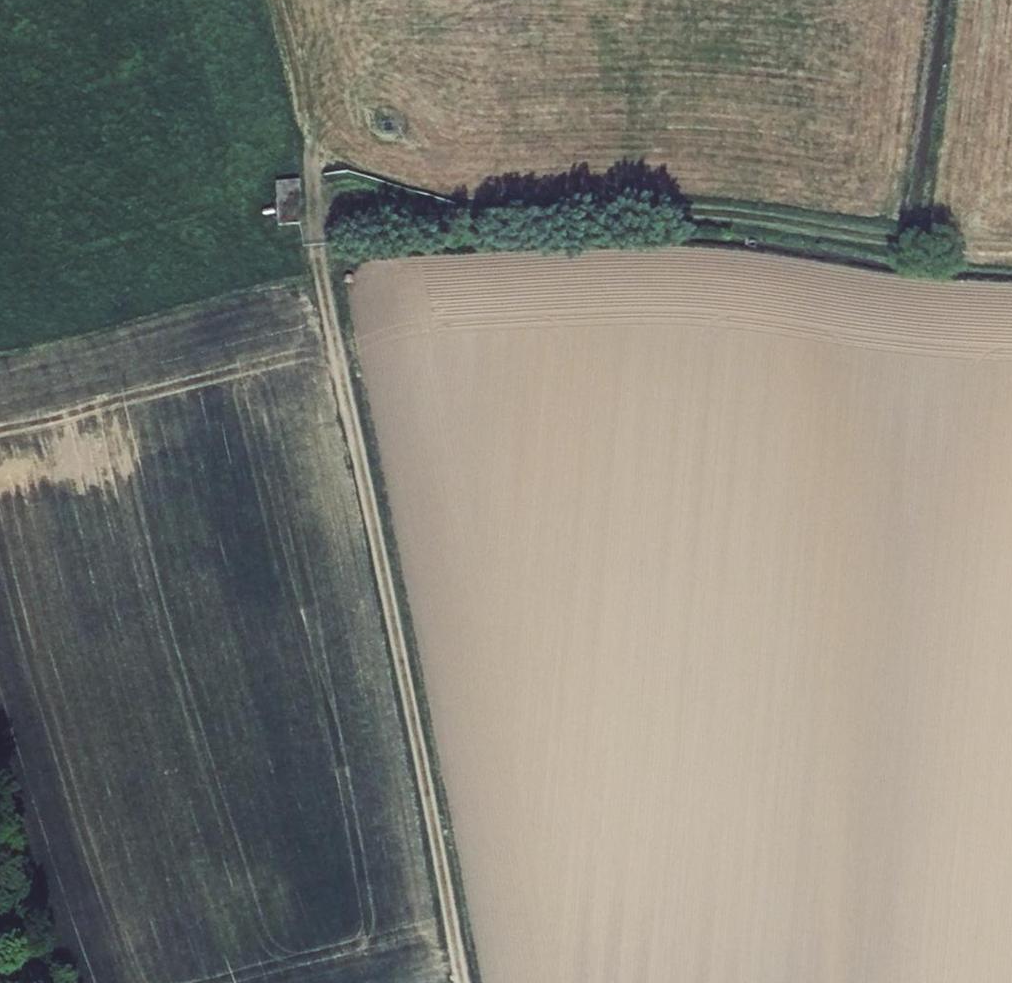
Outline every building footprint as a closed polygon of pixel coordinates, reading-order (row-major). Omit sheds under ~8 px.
[(288,189),(267,191),(270,234),(291,231),(288,189)]
